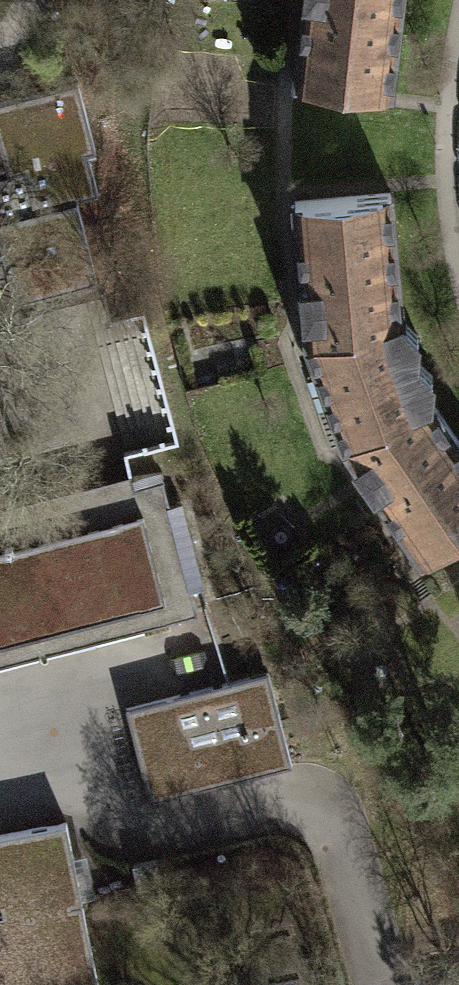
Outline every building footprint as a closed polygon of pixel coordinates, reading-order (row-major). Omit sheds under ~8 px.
[(295,78),(390,90),(399,0),(303,0),(295,78)] [(88,282),(67,200),(89,194),(79,152),(86,150),(69,83),(0,100),(0,283),(5,303),(88,282)] [(306,338),(324,390),(415,359),(416,336),(400,318),(389,193),(293,200),(306,338)] [(167,341),(103,345),(110,452),(173,448),(167,341)] [(324,390),(342,442),(419,556),(458,530),(458,445),(428,400),(430,377),(415,359),(324,390)] [(0,523),(0,643),(137,608),(143,629),(199,615),(164,481),(0,523)] [(270,673),(127,709),(151,802),(293,766),(270,673)] [(0,835),(0,984),(98,984),(81,899),(76,875),(66,822),(0,835)]
